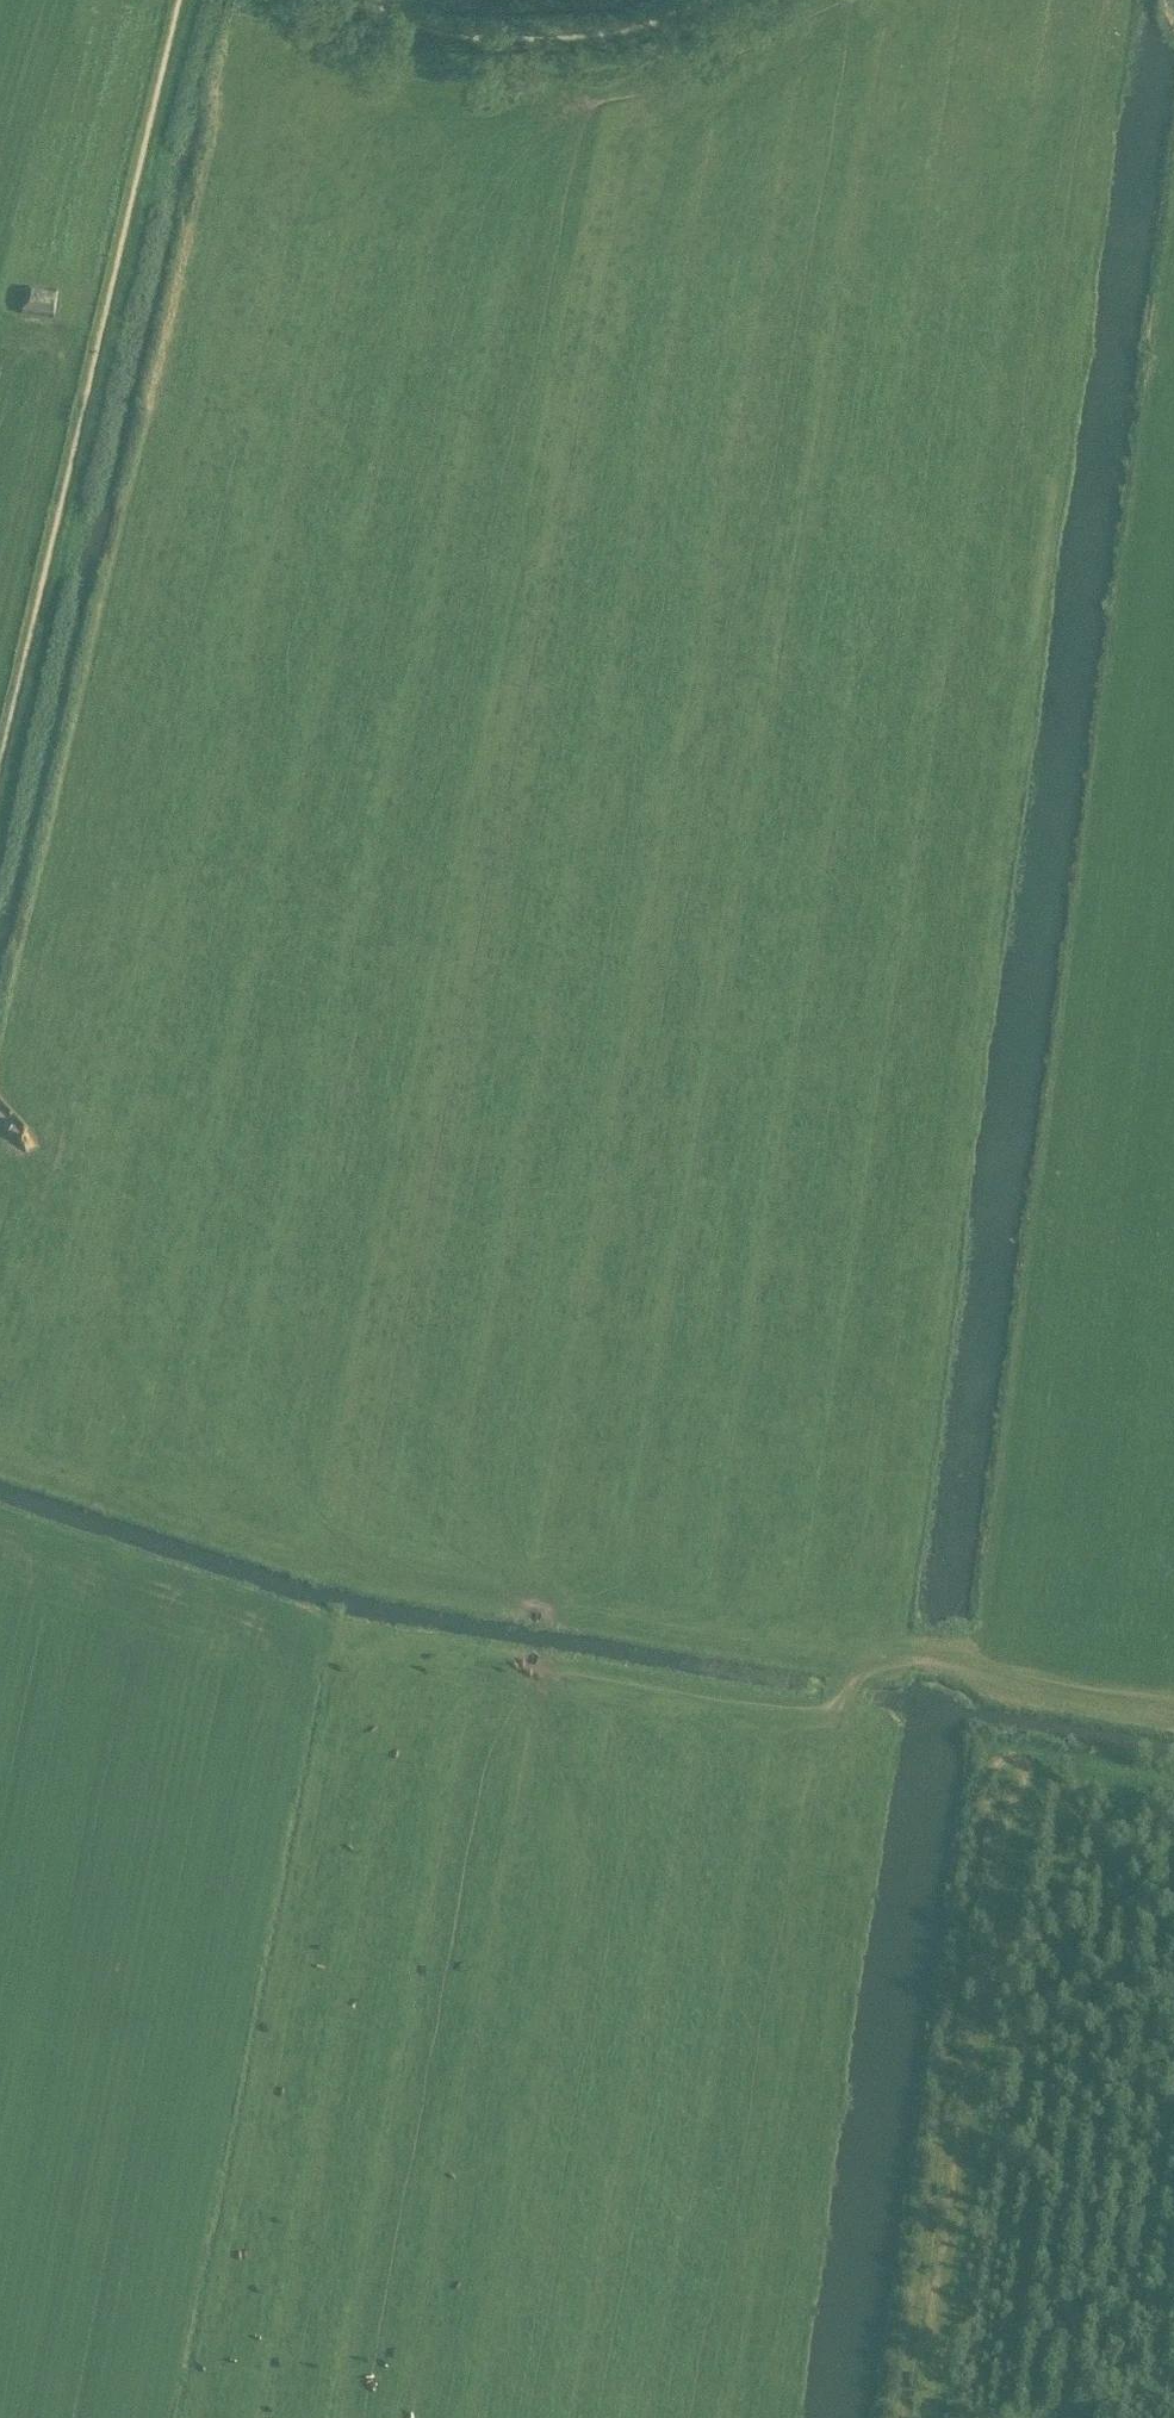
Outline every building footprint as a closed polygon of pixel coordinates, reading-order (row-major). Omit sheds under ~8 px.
[(63,300),(31,294),(26,320),(58,326),(63,300)] [(6,1085),(0,1091),(0,1104),(5,1099),(17,1111),(6,1121),(12,1127),(22,1118),(35,1131),(25,1141),(31,1147),(49,1131),(6,1085)]
